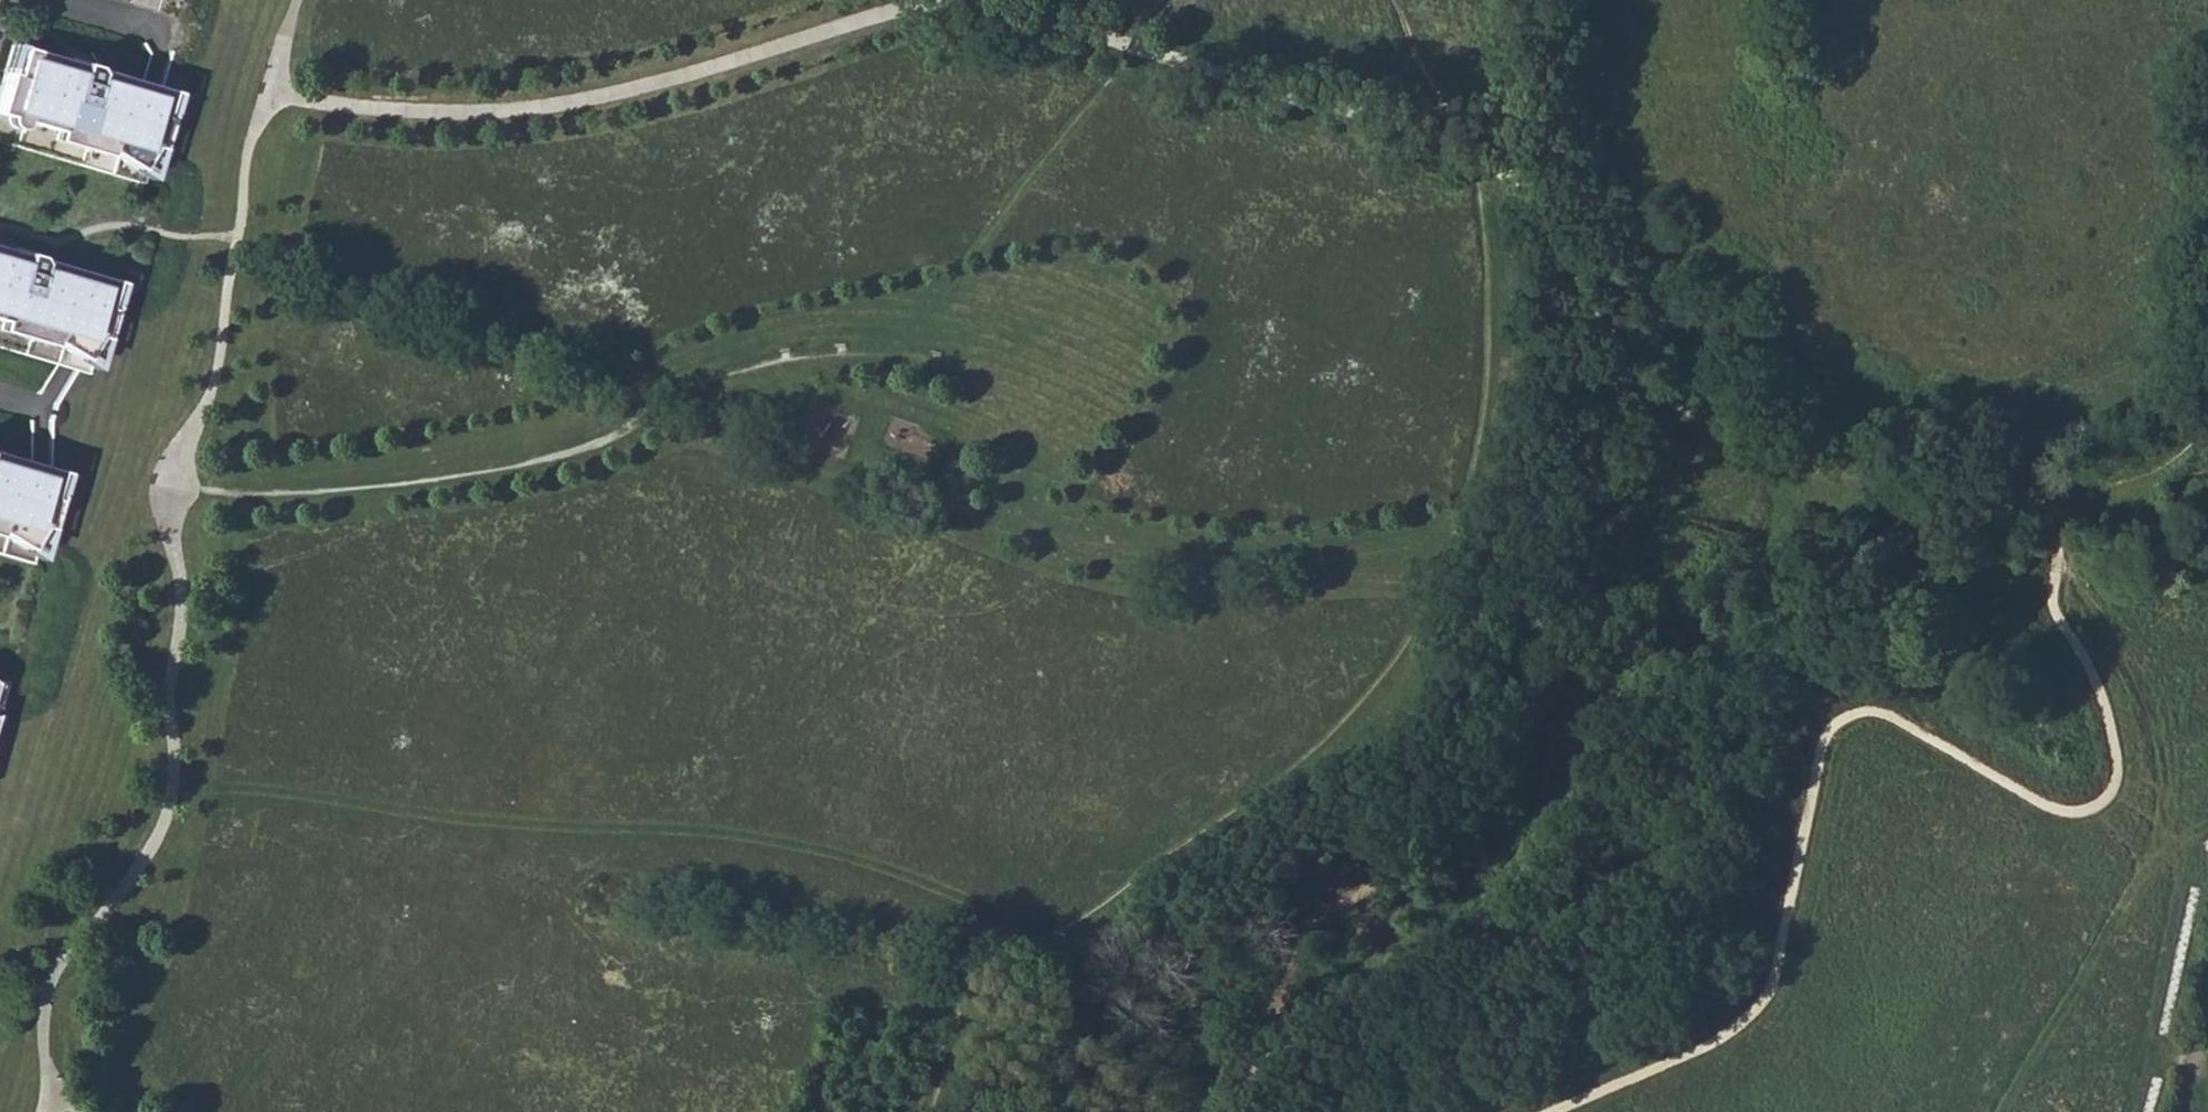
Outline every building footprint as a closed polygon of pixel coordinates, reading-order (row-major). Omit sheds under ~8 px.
[(12,43),(4,71),(11,73),(19,45),(12,43)] [(166,88),(90,67),(91,64),(77,60),(76,62),(19,45),(11,73),(4,71),(0,85),(0,114),(103,144),(102,148),(135,169),(149,146),(156,148),(163,123),(156,120),(166,88)] [(172,91),(166,88),(156,120),(163,123),(172,91)] [(110,279),(34,257),(35,255),(20,250),(20,253),(0,247),(0,320),(47,334),(46,339),(79,359),(92,336),(99,339),(107,313),(100,311),(110,279)] [(116,281),(110,279),(100,311),(107,313),(116,281)] [(53,470),(0,453),(0,536),(22,549),(36,526),(43,529),(51,503),(44,501),(53,470)] [(60,471),(53,470),(44,501),(51,503),(60,471)]
